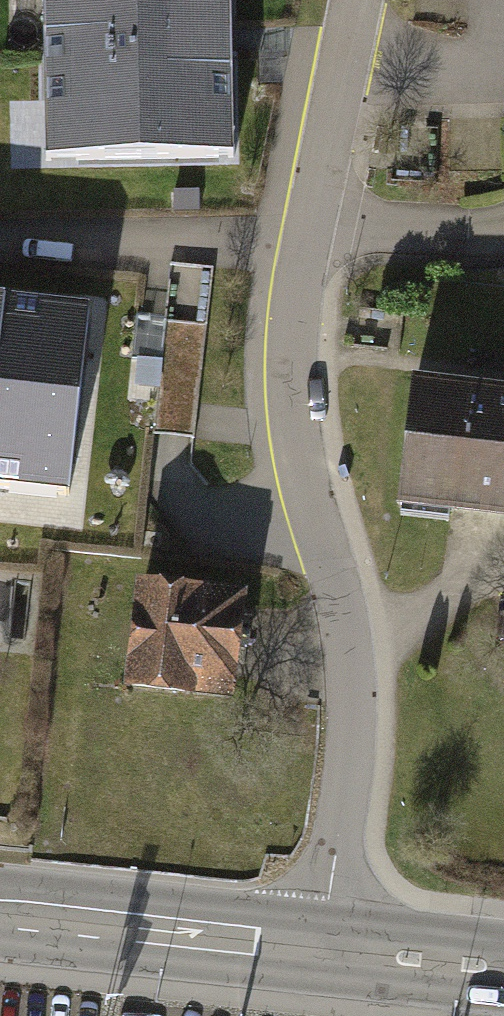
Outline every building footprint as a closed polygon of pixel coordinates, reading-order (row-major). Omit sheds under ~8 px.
[(231,0),(46,0),(50,149),(234,144),(232,37),(231,0)] [(198,187),(173,187),(174,209),(199,208),(198,187)] [(0,289),(0,475),(69,482),(90,299),(0,289)] [(205,324),(167,320),(156,431),(174,433),(195,435),(205,324)] [(503,525),(503,399),(421,389),(406,514),(503,525)] [(247,587),(138,576),(128,678),(237,688),(247,587)]
